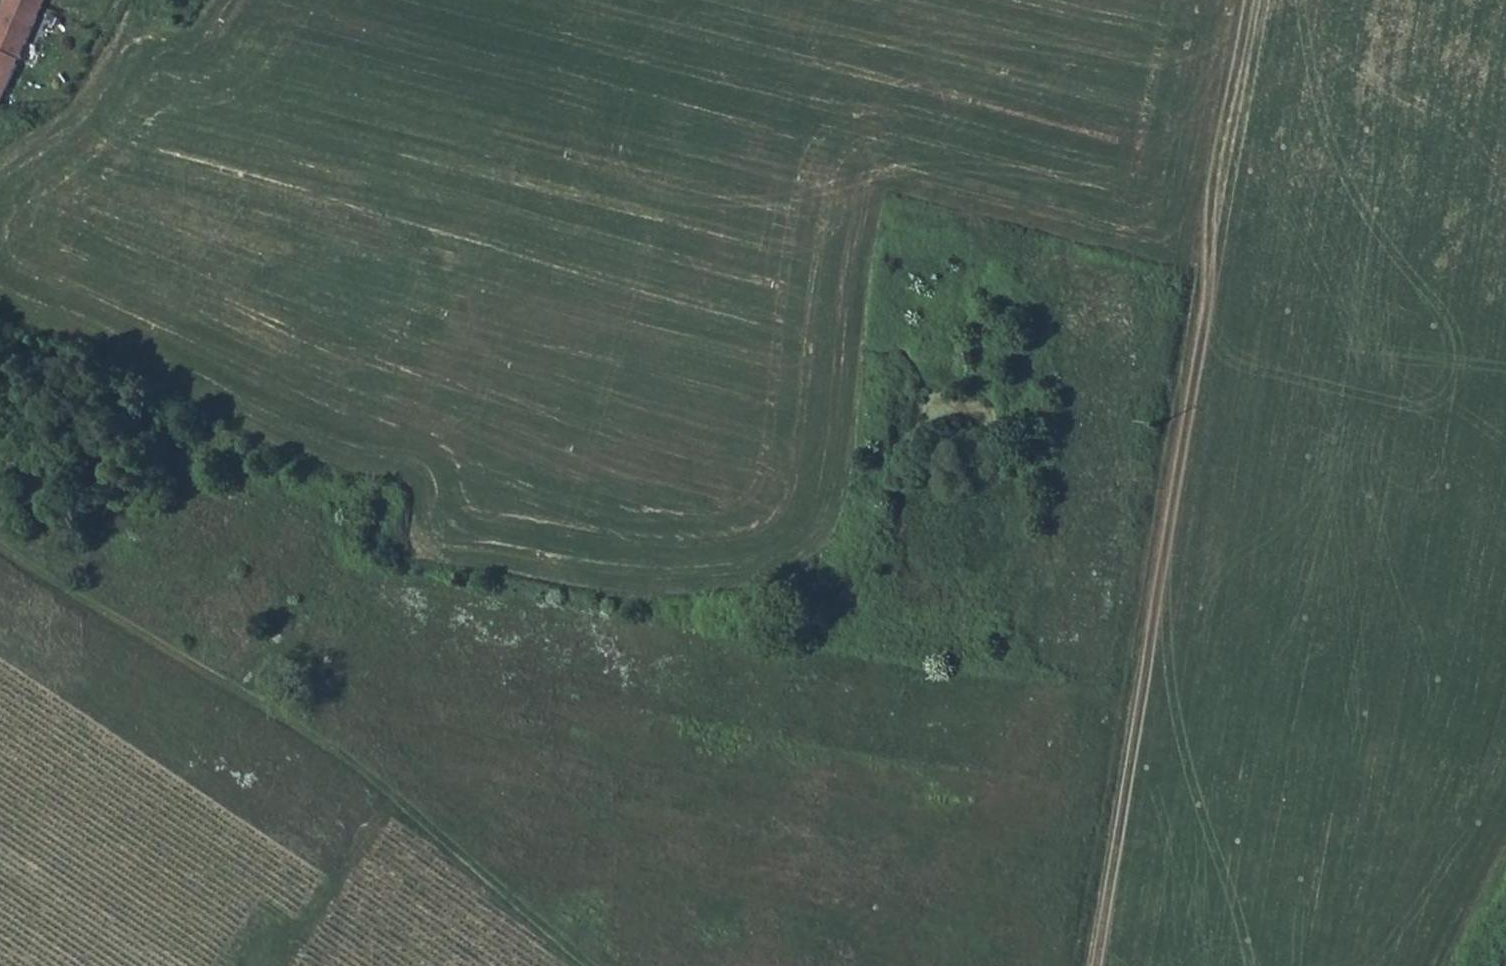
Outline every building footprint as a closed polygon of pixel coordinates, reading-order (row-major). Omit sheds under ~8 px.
[(0,17),(0,101),(45,0),(8,0),(0,17)]
